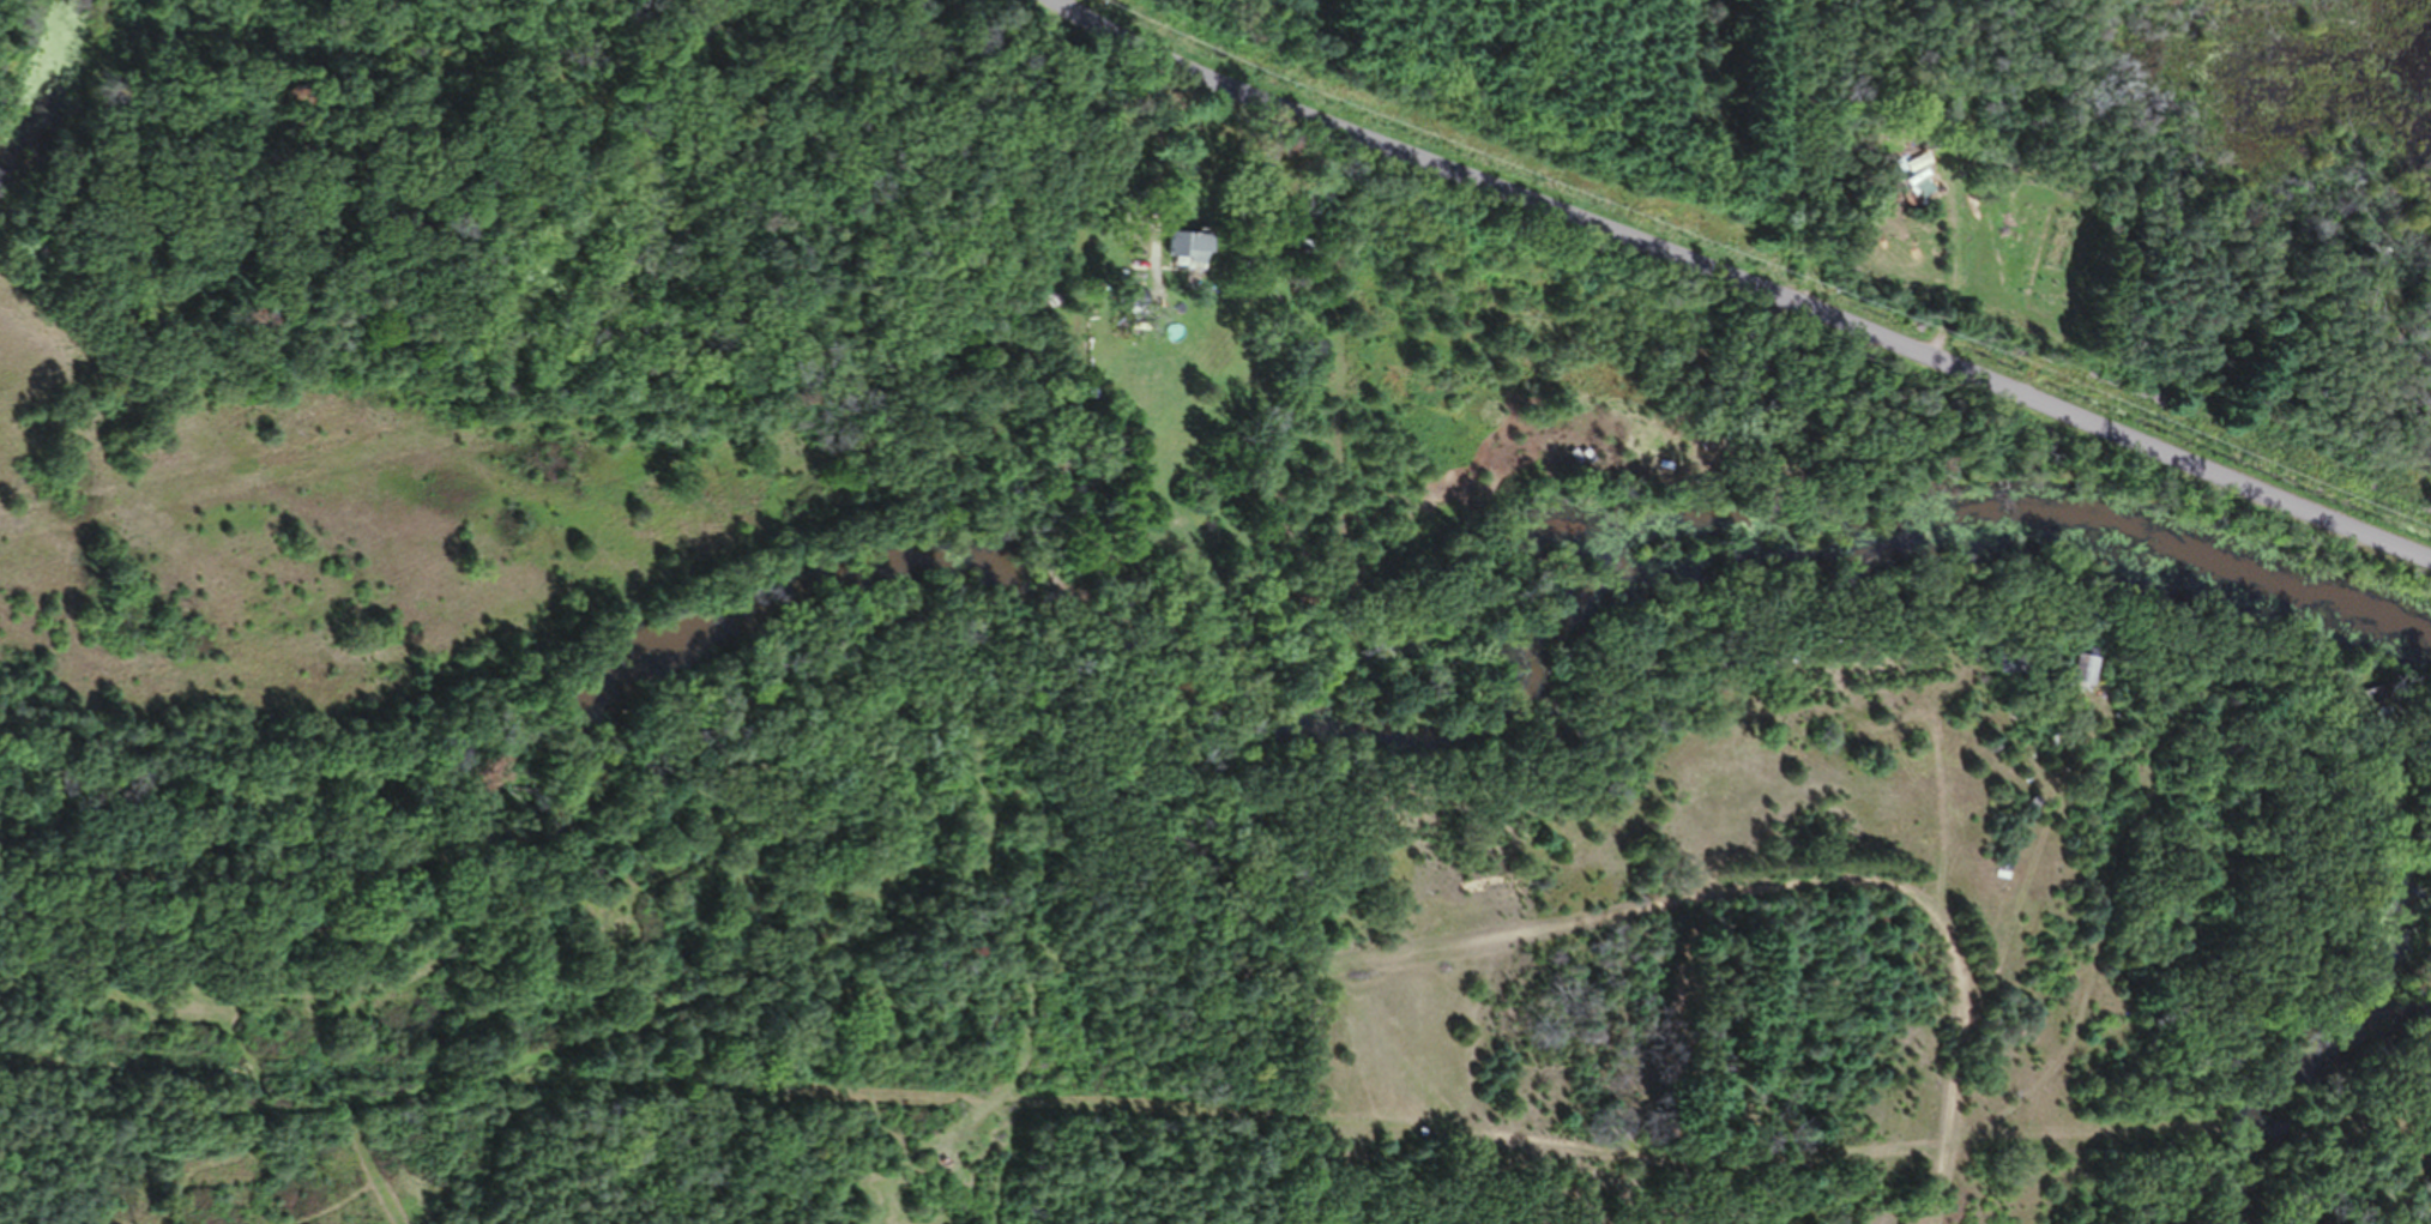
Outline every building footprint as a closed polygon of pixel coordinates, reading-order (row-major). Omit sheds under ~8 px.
[(1170,264),(1221,264),(1221,238),(1170,238),(1170,264)] [(2092,692),(2097,663),(2076,659),(2070,688),(2092,692)]
